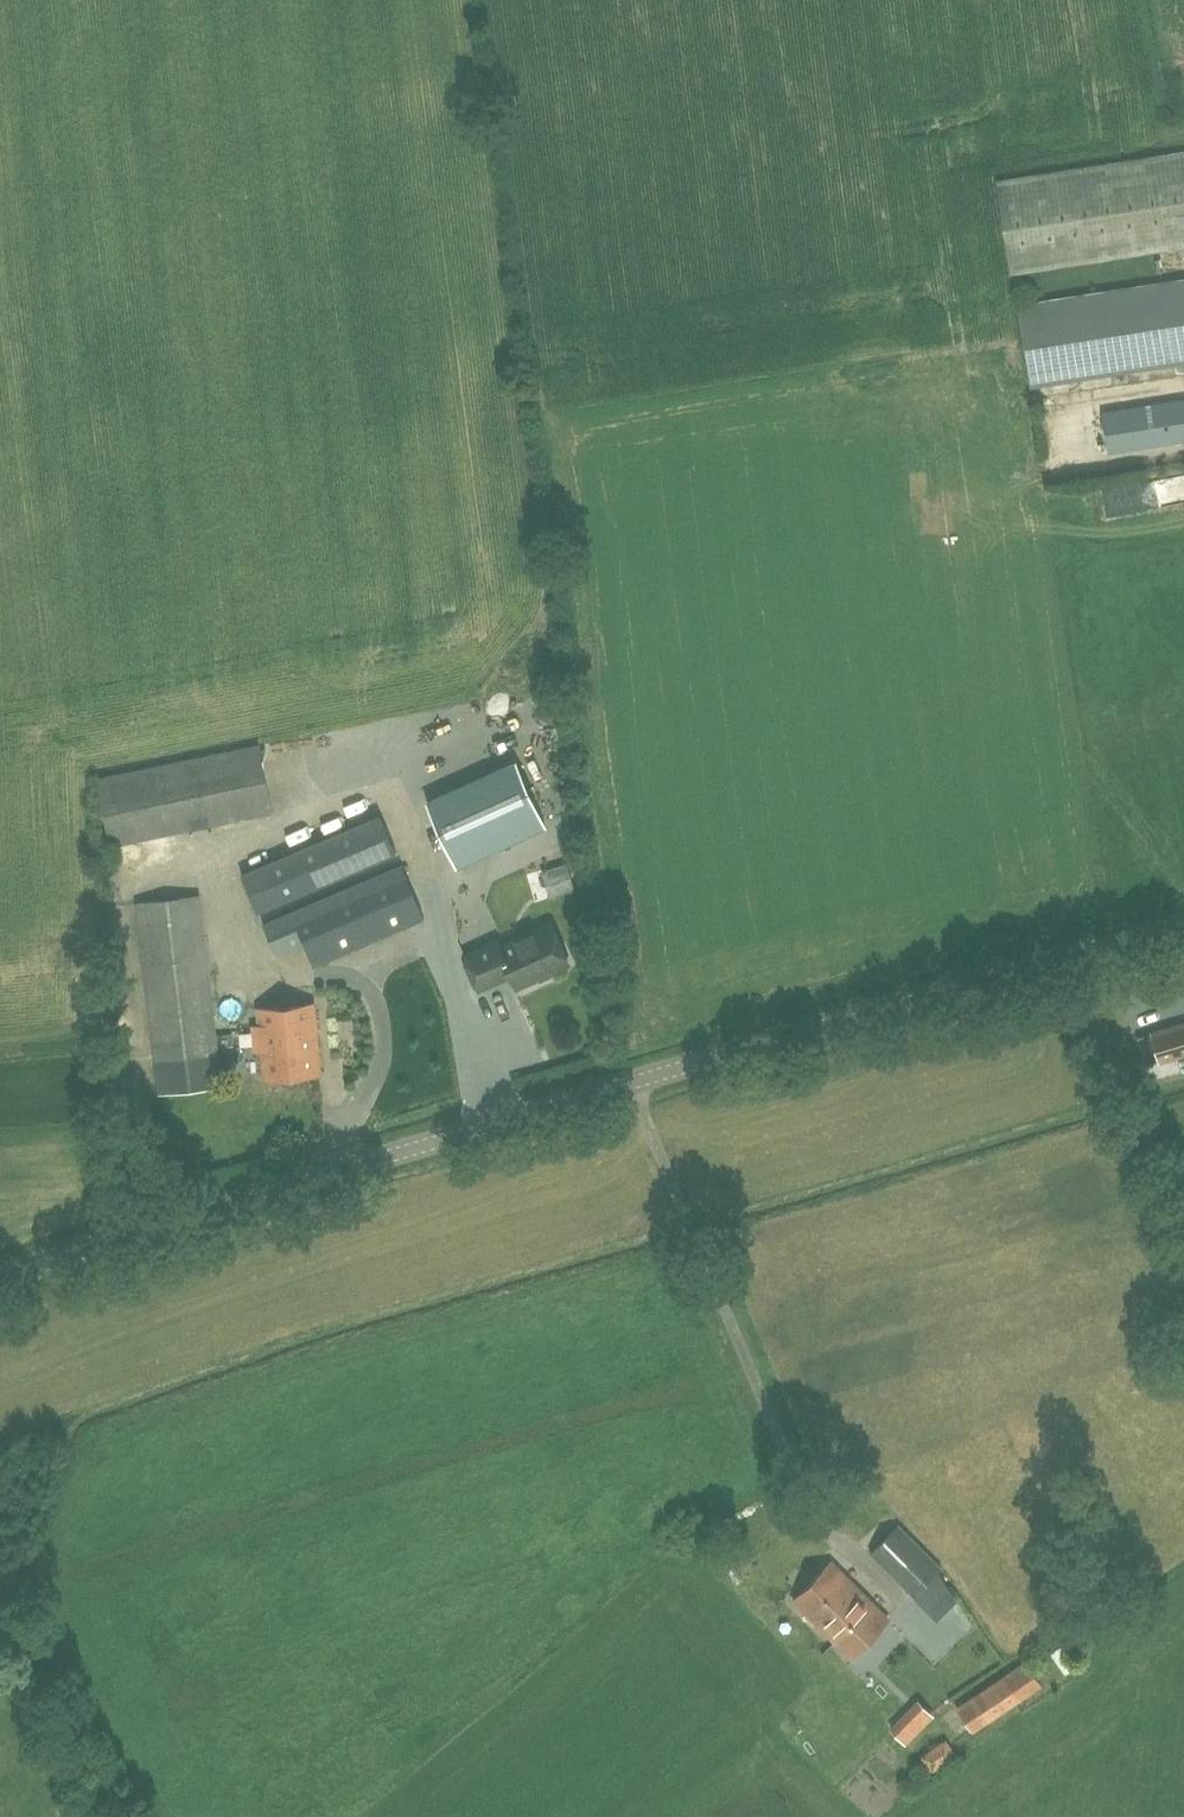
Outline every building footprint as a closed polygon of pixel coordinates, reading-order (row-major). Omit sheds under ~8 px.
[(1014,273),(1183,246),(1183,152),(1000,181),(1014,273)] [(1019,306),(1032,386),(1183,362),(1183,280),(1019,306)] [(1183,440),(1183,400),(1102,413),(1109,452),(1183,440)] [(111,844),(273,811),(259,744),(98,777),(111,844)] [(517,762),(427,802),(457,867),(546,826),(517,762)] [(397,853),(381,816),(242,875),(258,912),(397,853)] [(314,964),(424,917),(402,864),(263,923),(276,954),(305,942),(314,964)] [(564,870),(547,876),(552,889),(569,883),(564,870)] [(537,903),(551,901),(546,876),(532,879),(537,903)] [(222,1086),(218,1052),(199,895),(138,902),(157,1059),(161,1093),(222,1086)] [(498,942),(465,957),(479,987),(510,972),(516,985),(568,962),(551,924),(517,940),(521,948),(504,956),(498,942)] [(258,1007),(259,1024),(251,1025),(253,1052),(261,1051),(264,1078),(321,1073),(315,1003),(258,1007)] [(1152,1033),(1157,1049),(1160,1061),(1177,1056),(1183,1054),(1183,1024),(1152,1033)] [(1152,1033),(1138,1037),(1143,1053),(1157,1049),(1152,1033)] [(234,1053),(239,1075),(254,1072),(250,1050),(234,1053)] [(913,1594),(941,1566),(897,1523),(870,1552),(913,1594)] [(852,1656),(888,1619),(830,1561),(793,1599),(852,1656)] [(1066,1649),(1055,1653),(1065,1679),(1076,1674),(1066,1649)] [(971,1728),(1040,1682),(1027,1662),(958,1709),(971,1728)] [(932,1714),(919,1702),(912,1709),(925,1722),(932,1714)] [(920,1756),(944,1774),(962,1750),(938,1732),(920,1756)]
